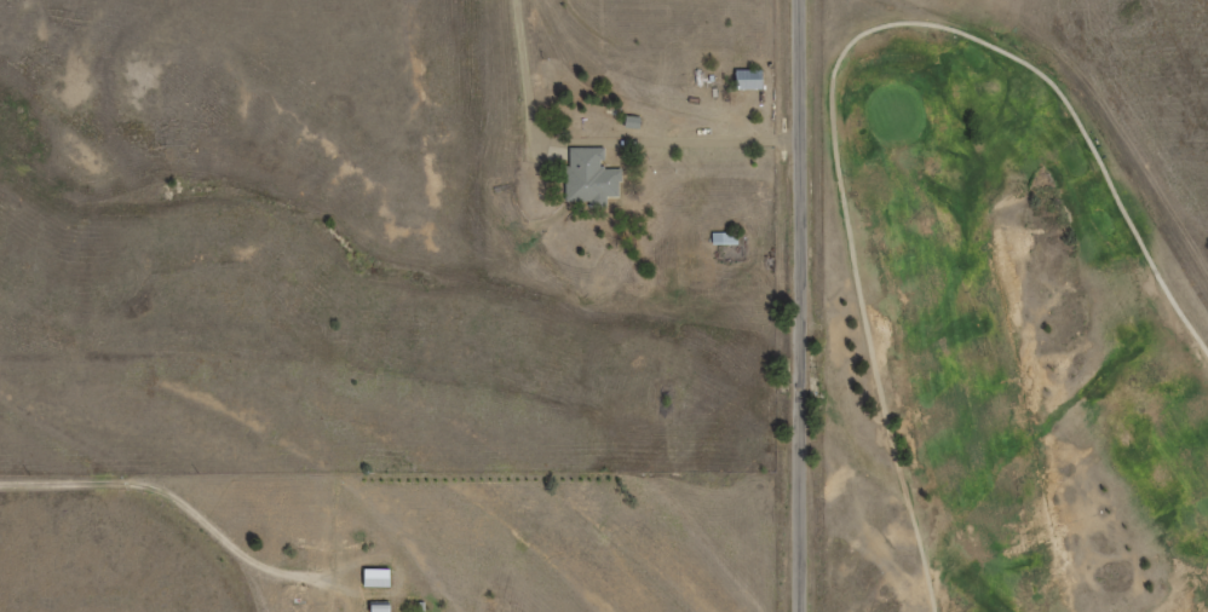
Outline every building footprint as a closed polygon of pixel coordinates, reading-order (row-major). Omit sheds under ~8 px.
[(731,70),(731,92),(759,92),(759,70),(731,70)] [(569,148),(569,167),(563,167),(563,210),(603,210),(603,198),(614,198),(614,181),(620,181),(620,168),(603,168),(603,148),(569,148)] [(711,232),(711,246),(737,246),(737,231),(711,232)] [(387,587),(387,569),(360,569),(360,587),(387,587)] [(496,598),(483,598),(483,611),(496,611),(496,598)]
